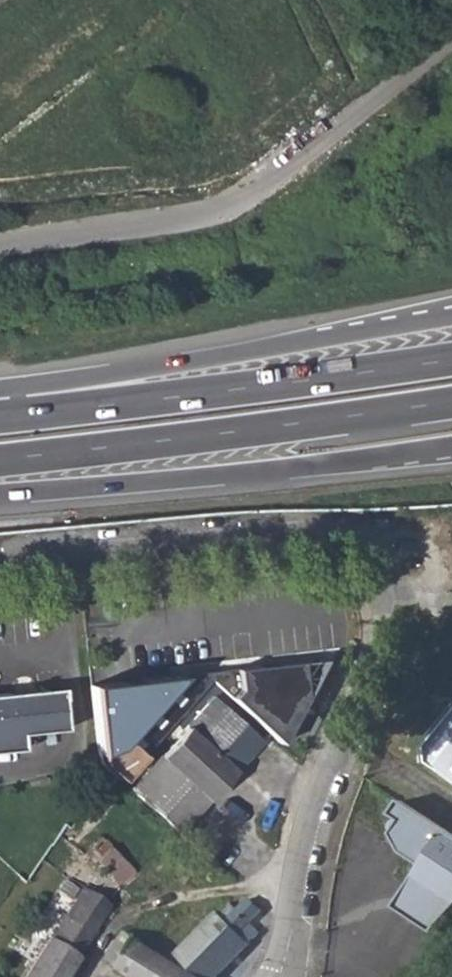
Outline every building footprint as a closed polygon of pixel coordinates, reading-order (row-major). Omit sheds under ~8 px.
[(298,664),(210,673),(212,681),(277,739),(303,699),(298,664)] [(210,673),(88,684),(96,754),(106,778),(118,779),(212,681),(210,673)] [(19,746),(18,732),(67,729),(65,685),(0,688),(0,747),(19,746)] [(180,834),(264,743),(214,697),(129,787),(180,834)] [(451,779),(451,719),(427,749),(430,765),(451,779)] [(401,801),(392,815),(402,821),(401,823),(397,822),(394,824),(393,828),(396,832),(394,834),(402,851),(423,864),(402,900),(440,925),(451,911),(451,833),(401,801)] [(120,884),(134,870),(108,847),(107,848),(97,839),(91,847),(99,854),(95,859),(120,884)] [(36,931),(49,939),(80,887),(68,879),(36,931)] [(80,887),(49,939),(24,976),(66,976),(109,906),(80,887)] [(243,916),(248,922),(259,910),(248,899),(236,910),(243,916)] [(397,908),(434,931),(440,925),(402,900),(397,908)] [(243,916),(236,910),(228,902),(170,959),(124,930),(107,956),(107,959),(114,969),(128,976),(217,976),(259,933),(255,928),(248,922),(243,916)] [(248,922),(255,928),(266,916),(259,910),(248,922)]
